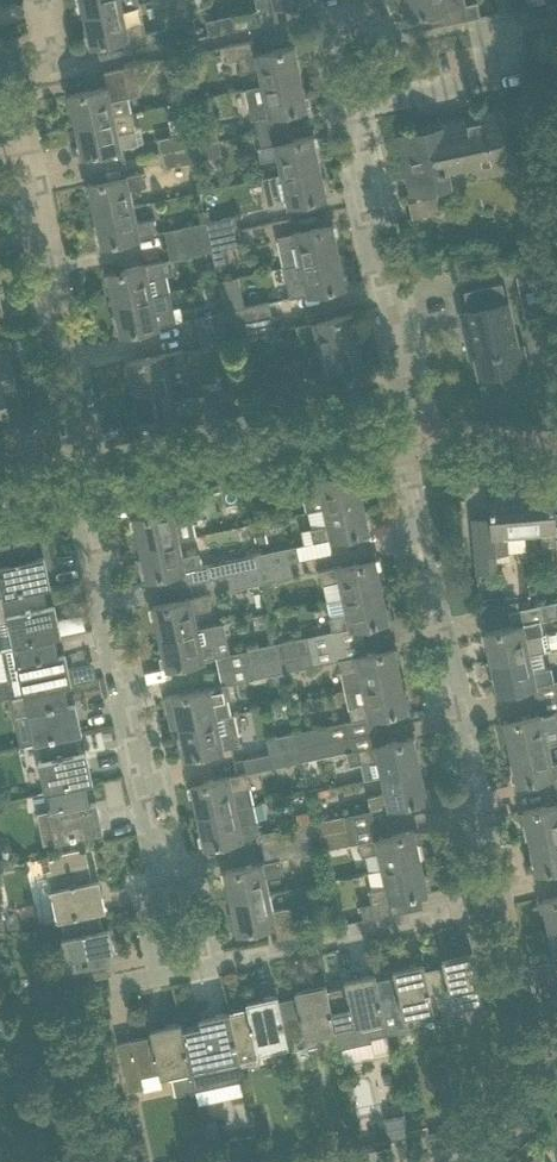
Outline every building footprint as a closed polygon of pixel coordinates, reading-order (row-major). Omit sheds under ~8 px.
[(139,0),(80,0),(83,15),(123,6),(140,3),(139,0)] [(256,9),(246,11),(249,26),(278,19),(275,6),(301,0),(254,0),(256,9)] [(409,16),(448,8),(451,22),(480,16),(477,3),(465,5),(463,0),(406,0),(409,16)] [(556,11),(556,2),(546,4),(548,13),(556,11)] [(146,33),(143,19),(140,3),(123,6),(83,15),(89,46),(128,37),(131,51),(160,45),(157,30),(146,33)] [(249,26),(246,11),(232,14),(235,29),(249,26)] [(235,29),(232,14),(206,20),(209,34),(235,29)] [(256,54),(253,40),(224,46),(227,61),(238,58),(241,71),(260,67),(263,84),(301,76),(294,46),(256,54)] [(126,82),(136,80),(133,66),(103,72),(106,86),(68,94),(75,125),(132,112),(126,82)] [(308,107),(301,76),(263,84),(245,88),(252,119),(308,107)] [(513,155),(508,132),(503,108),(458,118),(459,124),(399,137),(411,193),(451,185),(448,169),(513,155)] [(139,143),(136,129),(132,112),(75,125),(82,155),(139,143)] [(216,126),(187,133),(190,147),(219,140),(216,126)] [(190,147),(187,133),(158,139),(161,153),(190,147)] [(313,135),(291,140),(257,147),(261,162),(278,158),(282,174),(320,165),(313,135)] [(222,154),(219,140),(190,147),(193,161),(222,154)] [(193,161),(190,147),(161,153),(164,167),(193,161)] [(282,174),(264,177),(270,208),(303,201),(327,196),(320,165),(282,174)] [(144,171),(111,178),(87,183),(94,214),(134,205),(130,189),(148,186),(144,171)] [(137,222),(134,205),(94,214),(101,244),(158,232),(155,218),(137,222)] [(235,216),(206,222),(209,236),(238,230),(235,216)] [(209,236),(206,222),(164,231),(167,245),(209,236)] [(310,229),(276,236),(280,250),(283,266),(301,262),(339,254),(333,224),(310,229)] [(241,244),(238,230),(209,236),(212,250),(241,244)] [(212,250),(209,236),(167,245),(171,259),(212,250)] [(301,262),(283,266),(286,283),(289,297),(323,290),(346,285),(339,254),(301,262)] [(170,291),(167,275),(163,260),(107,273),(113,303),(153,295),(170,291)] [(238,277),(219,281),(225,311),(245,307),(238,277)] [(156,311),(153,295),(113,303),(120,334),(177,322),(173,307),(156,311)] [(269,302),(254,305),(225,311),(228,325),(272,316),(269,302)] [(506,302),(484,307),(461,312),(468,345),(474,344),(480,376),(526,366),(521,345),(516,347),(506,302)] [(228,325),(225,311),(196,318),(199,332),(228,325)] [(352,313),(329,318),(295,325),(298,340),(316,336),(320,352),(359,344),(352,313)] [(275,329),(272,316),(228,325),(231,339),(260,333),(275,329)] [(231,339),(228,325),(199,332),(202,346),(231,339)] [(365,374),(359,344),(320,352),(324,370),(306,374),(308,386),(298,389),(301,403),(330,397),(327,383),(365,374)] [(182,350),(149,357),(126,362),(133,392),(172,384),(168,368),(185,364),(182,350)] [(10,421),(5,396),(18,393),(10,352),(0,354),(0,423),(10,421)] [(196,411),(193,397),(175,401),(172,384),(133,392),(136,408),(129,409),(132,424),(177,415),(180,429),(210,422),(207,408),(196,411)] [(36,399),(21,402),(23,412),(38,409),(37,405),(36,399)] [(318,477),(315,463),(276,471),(279,485),(299,481),(302,495),(303,495),(307,511),(324,508),(363,499),(356,469),(318,477)] [(189,505),(200,502),(197,488),(168,495),(171,509),(133,517),(139,547),(178,539),(195,535),(189,505)] [(553,513),(551,490),(520,492),(524,531),(540,530),(542,548),(556,547),(556,552),(556,536),(553,513)] [(523,531),(524,531),(520,492),(489,495),(493,534),(472,536),(476,572),(496,570),(495,552),(525,550),(523,531)] [(369,530),(363,499),(324,508),(328,523),(309,528),(312,542),(369,530)] [(46,563),(44,555),(37,556),(33,537),(0,544),(0,586),(2,596),(43,587),(50,586),(46,563)] [(181,555),(178,539),(139,547),(146,578),(179,571),(182,585),(232,574),(261,568),(258,555),(229,561),(229,560),(202,566),(199,551),(181,555)] [(299,561),(296,547),(258,555),(261,568),(290,562),(290,563),(299,561)] [(375,558),(352,563),(318,570),(321,585),(341,580),(344,597),(382,588),(375,558)] [(293,577),(290,563),(290,562),(261,568),(264,583),(293,577)] [(264,583),(261,568),(232,574),(235,589),(264,583)] [(56,612),(54,604),(47,605),(43,587),(2,596),(0,597),(0,617),(7,616),(13,645),(54,636),(61,635),(56,612)] [(389,619),(382,588),(344,597),(327,600),(330,617),(328,618),(331,631),(389,619)] [(208,594),(175,601),(152,606),(158,637),(197,628),(193,612),(211,608),(208,594)] [(494,613),(492,600),(480,602),(482,614),(494,613)] [(484,632),(490,662),(541,651),(546,651),(550,650),(546,633),(542,634),(539,620),(556,616),(556,602),(554,602),(514,610),(516,625),(507,627),(484,632)] [(197,628),(158,637),(165,667),(188,662),(214,657),(221,655),(218,641),(224,640),(220,623),(197,628)] [(71,684),(67,661),(65,653),(58,654),(54,636),(13,645),(1,648),(12,697),(65,685),(71,684)] [(309,651),(306,637),(277,643),(280,657),(309,651)] [(280,657),(277,643),(248,650),(251,664),(280,657)] [(395,647),(371,652),(337,659),(344,690),(401,678),(395,647)] [(312,665),(309,651),(280,657),(283,671),(312,665)] [(549,667),(545,668),(541,651),(490,662),(497,693),(552,681),(549,667)] [(283,671),(280,657),(251,664),(254,678),(283,671)] [(408,708),(401,678),(344,690),(350,720),(326,726),(296,733),(299,746),(378,729),(375,715),(408,708)] [(230,697),(227,683),(164,697),(171,728),(178,726),(234,714),(234,713),(229,714),(226,698),(230,697)] [(12,697),(10,697),(10,698),(12,698),(15,716),(28,713),(34,742),(34,743),(38,742),(75,734),(82,733),(77,710),(75,702),(68,703),(65,685),(12,697)] [(503,721),(510,752),(549,743),(556,742),(556,710),(536,714),(526,716),(503,721)] [(241,744),(234,714),(178,726),(184,757),(241,744)] [(378,729),(299,746),(302,761),(332,754),(346,751),(349,765),(359,763),(362,779),(380,776),(420,767),(414,736),(391,741),(381,743),(378,729)] [(299,746),(296,733),(267,739),(270,752),(299,746)] [(92,782),(88,759),(86,751),(79,752),(75,734),(38,742),(42,759),(38,760),(44,792),(48,791),(86,783),(92,782)] [(552,759),(549,743),(510,752),(516,782),(556,774),(556,758),(552,759)] [(302,761),(299,746),(270,752),(273,767),(302,761)] [(427,798),(420,767),(380,776),(384,793),(366,796),(369,810),(427,798)] [(253,803),(250,787),(246,772),(190,784),(197,815),(253,803)] [(48,809),(37,811),(44,843),(55,841),(80,836),(103,831),(98,808),(96,800),(89,801),(86,783),(48,791),(52,808),(48,809)] [(260,834),(257,820),(253,803),(197,815),(203,846),(260,834)] [(522,810),(529,841),(556,835),(556,803),(522,810)] [(345,816),(316,822),(319,836),(348,830),(345,816)] [(319,836),(316,822),(287,828),(290,842),(319,836)] [(351,844),(348,830),(319,836),(322,850),(351,844)] [(414,830),(391,835),(358,842),(361,856),(378,853),(382,869),(421,860),(414,830)] [(529,841),(535,872),(556,867),(556,835),(529,841)] [(322,850),(319,836),(290,842),(293,856),(322,850)] [(51,868),(47,869),(51,889),(58,920),(62,919),(98,911),(105,909),(101,887),(99,878),(92,880),(85,847),(48,855),(51,868)] [(281,873),(278,859),(223,871),(230,901),(268,893),(264,877),(281,873)] [(428,891),(421,860),(382,869),(385,885),(368,889),(371,903),(360,905),(363,919),(392,913),(389,899),(428,891)] [(272,910),(268,893),(230,901),(237,932),(275,924),(278,938),(307,931),(304,917),(292,920),(289,906),(272,910)] [(541,900),(548,930),(556,928),(556,897),(541,900)] [(116,958),(111,936),(109,927),(102,929),(98,911),(62,919),(66,936),(62,937),(68,966),(55,969),(58,985),(112,974),(109,960),(116,958)] [(548,930),(554,961),(556,960),(556,928),(548,930)] [(472,952),(450,957),(441,958),(443,965),(425,969),(433,1006),(451,1002),(452,1006),(483,999),(472,952)] [(434,1010),(433,1006),(425,969),(423,962),(393,969),(394,976),(376,980),(388,1032),(409,1028),(407,1016),(434,1010)] [(388,1034),(388,1032),(376,980),(375,973),(344,980),(345,987),(327,990),(336,1031),(339,1048),(372,1040),(371,1037),(388,1034)] [(336,1031),(327,990),(326,983),(295,990),(296,997),(278,1001),(286,1037),(304,1033),(305,1038),(336,1031)] [(289,1050),(286,1037),(278,1001),(277,994),(246,1000),(247,1007),(230,1011),(242,1065),(262,1060),(262,1056),(289,1050)] [(242,1065),(230,1011),(199,1018),(200,1025),(182,1029),(195,1090),(244,1079),(241,1065),(242,1065)] [(195,1090),(182,1029),(181,1022),(150,1029),(151,1036),(118,1043),(129,1091),(144,1088),(141,1075),(160,1071),(161,1076),(172,1074),(176,1094),(195,1090)] [(405,1113),(394,1115),(399,1138),(410,1136),(407,1122),(407,1120),(405,1113)] [(427,1117),(407,1120),(407,1122),(410,1136),(430,1132),(427,1117)] [(224,1143),(210,1146),(213,1161),(228,1161),(224,1143)]
